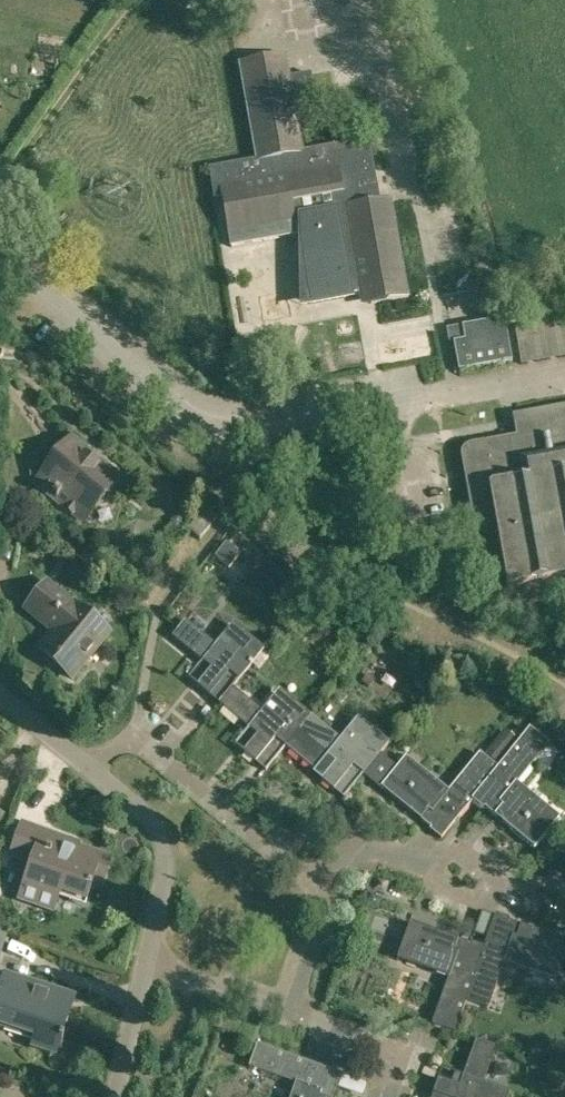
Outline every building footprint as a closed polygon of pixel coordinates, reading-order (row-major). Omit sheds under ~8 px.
[(31,74),(55,77),(57,58),(64,59),(67,37),(39,33),(37,53),(34,52),(31,74)] [(296,235),(298,309),(353,300),(352,296),(367,293),(369,304),(409,297),(391,200),(379,202),(368,140),(338,145),(302,152),(293,100),(315,97),(311,74),(279,79),(276,58),(238,65),(255,160),(215,167),(229,247),(296,235)] [(502,300),(502,297),(500,288),(474,293),(476,305),(501,300),(502,300)] [(450,328),(458,371),(512,361),(504,319),(450,328)] [(550,366),(564,364),(564,334),(547,336),(550,366)] [(509,589),(530,585),(530,584),(546,581),(546,583),(564,579),(564,406),(517,415),(521,435),(471,444),(469,445),(468,445),(466,446),(464,447),(463,449),(462,451),(461,452),(461,454),(461,455),(473,525),(473,526),(474,528),(475,529),(476,530),(478,531),(479,532),(480,532),(483,533),(496,530),(506,588),(508,588),(509,589)] [(39,484),(84,520),(119,478),(74,441),(39,484)] [(188,530),(199,540),(217,519),(205,509),(188,530)] [(176,529),(184,524),(179,515),(171,520),(176,529)] [(65,573),(77,582),(83,574),(71,565),(65,573)] [(38,649),(74,679),(110,635),(49,585),(28,611),(53,631),(38,649)] [(298,622),(318,624),(320,611),(299,609),(298,622)] [(202,687),(222,704),(237,685),(238,686),(266,651),(234,625),(217,645),(188,621),(175,637),(216,671),(202,687)] [(302,732),(316,715),(284,688),(266,709),(238,686),(237,685),(222,704),(262,737),(249,752),(271,770),(288,750),(290,748),(301,734),(303,732),(302,732)] [(344,737),(316,715),(302,732),(303,732),(301,734),(290,748),(288,750),(348,799),(393,744),(360,717),(344,737)] [(513,735),(519,740),(521,742),(528,733),(520,727),(513,735)] [(485,753),(498,764),(519,740),(513,735),(506,729),(485,753)] [(488,810),(537,851),(563,820),(520,785),(552,746),(532,730),(501,769),(476,803),(487,812),(488,810)] [(445,841),(476,803),(501,769),(482,753),(451,791),(410,758),(384,789),(437,833),(436,834),(445,841)] [(19,904),(40,911),(48,890),(86,903),(95,879),(105,883),(113,858),(80,846),(81,842),(20,821),(7,857),(33,866),(19,904)] [(372,892),(384,896),(389,882),(376,878),(372,892)] [(469,1002),(489,1010),(505,964),(558,982),(564,961),(564,942),(510,923),(510,922),(498,918),(487,949),(469,1002)] [(457,1035),(469,1002),(487,949),(474,945),(474,946),(413,925),(400,962),(451,980),(435,1027),(457,1035)] [(56,1055),(73,1008),(63,1004),(67,994),(7,973),(0,991),(0,1021),(37,1035),(32,1046),(56,1055)] [(509,1095),(483,1086),(496,1048),(478,1042),(461,1090),(440,1082),(434,1096),(508,1096),(509,1095)] [(337,1090),(339,1090),(344,1077),(259,1046),(252,1067),(298,1084),(293,1096),(334,1096),(337,1090)]
